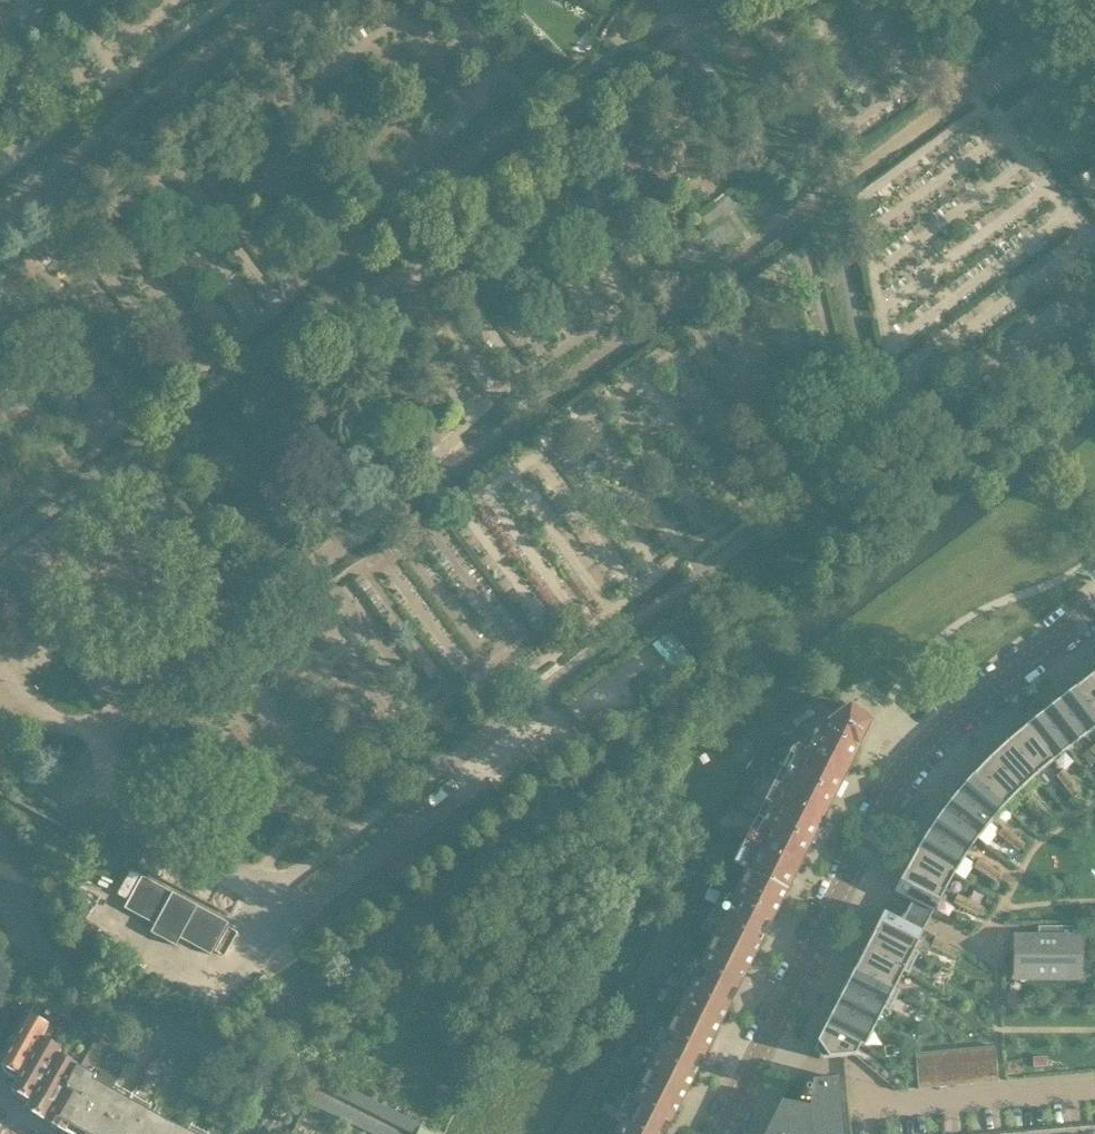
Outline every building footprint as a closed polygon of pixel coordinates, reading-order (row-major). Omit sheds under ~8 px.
[(1091,675),(1074,688),(1094,714),(1094,680),(1091,675)] [(1074,688),(1058,701),(1085,736),(1094,728),(1094,714),(1074,688)] [(1085,736),(1058,701),(1041,714),(1068,749),(1085,736)] [(810,742),(806,751),(847,771),(859,748),(858,747),(870,723),(850,706),(809,736),(810,742)] [(1068,749),(1041,714),(1024,728),(1051,763),(1068,749)] [(1051,763),(1024,728),(1022,729),(1020,731),(1018,733),(1016,734),(1014,736),(1012,738),(1010,739),(1008,741),(1006,743),(1035,776),(1037,775),(1038,773),(1040,772),(1042,770),(1044,769),(1046,767),(1048,766),(1049,764),(1051,763)] [(1035,776),(1006,743),(1004,745),(1002,746),(1000,748),(998,750),(996,752),(994,753),(992,755),(990,757),(988,759),(1019,791),(1021,789),(1023,788),(1024,786),(1026,784),(1028,783),(1030,781),(1031,780),(1033,778),(1035,776)] [(847,771),(806,751),(792,744),(787,753),(793,756),(785,770),(835,795),(847,771)] [(7,769),(9,768),(0,756),(0,774),(7,769)] [(1019,791),(988,759),(986,761),(984,763),(983,764),(981,766),(979,768),(977,770),(975,772),(973,774),(972,776),(1004,806),(1006,804),(1007,803),(1009,801),(1011,799),(1012,798),(1014,796),(1016,794),(1017,793),(1019,791)] [(835,795),(785,770),(778,784),(773,782),(768,792),(823,819),(835,795)] [(1056,776),(1064,787),(1072,781),(1063,770),(1060,773),(1056,776)] [(1004,806),(972,776),(970,778),(968,780),(966,782),(964,784),(963,786),(961,788),(959,790),(958,792),(956,794),(990,822),(992,820),(993,819),(995,817),(996,815),(998,813),(999,811),(1001,810),(1003,808),(1004,806)] [(1080,792),(1072,781),(1064,787),(1073,798),(1076,795),(1080,792)] [(823,819),(768,792),(764,801),(769,804),(761,818),(811,843),(823,819)] [(990,822),(956,794),(954,796),(953,798),(951,800),(949,802),(948,804),(946,806),(944,808),(943,810),(941,812),(977,839),(978,837),(980,835),(981,833),(983,831),(984,830),(986,828),(987,826),(989,824),(990,822)] [(1025,803),(1035,813),(1042,807),(1032,797),(1028,801),(1025,803)] [(1051,817),(1042,807),(1035,813),(1044,823),(1047,820),(1051,817)] [(470,809),(460,816),(470,830),(480,822),(470,809)] [(977,839),(941,812),(940,815),(938,817),(937,819),(935,821),(934,823),(932,825),(931,827),(929,830),(928,832),(965,856),(966,854),(967,853),(969,851),(970,849),(971,847),(973,845),(974,843),(975,841),(977,839)] [(811,843),(761,818),(755,832),(749,829),(744,839),(799,867),(811,843)] [(1000,831),(998,834),(1008,843),(1014,836),(1004,827),(1000,831)] [(965,856),(928,832),(926,834),(925,836),(923,839),(922,841),(921,843),(919,845),(918,847),(916,850),(915,852),(953,875),(955,873),(956,871),(957,868),(958,866),(959,864),(961,862),(962,860),(963,858),(965,856)] [(1025,845),(1014,836),(1008,843),(1018,852),(1021,848),(1025,845)] [(799,867),(744,839),(739,850),(744,853),(737,866),(745,870),(787,891),(799,867)] [(389,865),(388,870),(398,883),(431,859),(421,845),(416,845),(389,865)] [(699,848),(608,1033),(622,1040),(713,855),(699,848)] [(953,875),(915,852),(904,872),(943,893),(953,875)] [(973,868),(985,875),(990,868),(978,860),(976,864),(973,868)] [(1001,875),(990,868),(985,875),(996,883),(999,879),(1001,875)] [(787,891),(745,870),(731,897),(727,894),(714,920),(718,922),(712,935),(733,945),(726,959),(747,970),(787,891)] [(943,893),(904,872),(903,874),(895,890),(893,893),(933,913),(934,912),(934,911),(943,895),(943,893)] [(228,922),(142,876),(124,909),(155,925),(151,933),(175,946),(180,938),(210,955),(228,922)] [(953,904),(965,910),(969,901),(957,895),(955,899),(953,904)] [(348,898),(338,906),(348,920),(358,912),(348,898)] [(981,908),(969,901),(965,910),(977,916),(979,912),(981,908)] [(923,932),(884,912),(882,914),(874,931),(873,932),(913,952),(922,935),(923,932)] [(1079,975),(1079,940),(1074,940),(1074,927),(1038,927),(1038,940),(1015,940),(1015,975),(1079,975)] [(913,952),(873,932),(863,951),(903,971),(908,974),(918,955),(917,954),(913,952)] [(733,945),(712,935),(698,963),(694,960),(681,986),(685,988),(671,1016),(692,1027),(699,1012),(721,1023),(747,970),(726,959),(733,945)] [(946,946),(947,945),(935,938),(930,947),(943,953),(946,946)] [(946,946),(943,953),(955,959),(958,952),(946,946)] [(903,971),(863,951),(854,970),(893,990),(903,971)] [(893,990),(854,970),(844,989),(883,1009),(888,1011),(898,993),(893,990)] [(503,984),(486,974),(480,985),(497,995),(503,984)] [(16,1082),(40,1039),(46,1028),(63,998),(44,987),(35,1002),(52,1011),(43,1026),(27,1017),(0,1065),(5,1075),(16,1082)] [(883,1009),(844,989),(834,1008),(874,1028),(883,1009)] [(67,1020),(75,1006),(66,1001),(59,1015),(67,1020)] [(874,1028),(834,1008),(824,1027),(860,1045),(864,1047),(874,1028)] [(80,1035),(91,1015),(82,1010),(81,1013),(80,1013),(72,1027),(71,1030),(80,1035)] [(692,1027),(671,1016),(664,1029),(660,1027),(647,1053),(651,1055),(644,1070),(664,1080),(658,1093),(680,1104),(721,1023),(699,1012),(692,1027)] [(854,1056),(860,1045),(824,1027),(814,1046),(814,1047),(814,1048),(814,1049),(814,1050),(814,1051),(815,1052),(819,1059),(854,1056)] [(40,1039),(16,1082),(11,1091),(17,1098),(28,1104),(56,1056),(60,1050),(40,1039)] [(130,1060),(137,1049),(129,1044),(122,1056),(130,1060)] [(994,1047),(981,1048),(982,1062),(995,1060),(994,1047)] [(982,1062),(981,1048),(968,1049),(969,1063),(982,1062)] [(145,1053),(137,1049),(130,1060),(139,1065),(145,1053)] [(969,1063),(968,1049),(955,1050),(956,1064),(969,1063)] [(956,1064),(955,1050),(941,1051),(942,1065),(956,1064)] [(942,1065),(941,1051),(928,1053),(929,1066),(942,1065)] [(929,1066),(928,1053),(915,1054),(916,1067),(929,1066)] [(56,1056),(28,1104),(26,1109),(45,1120),(75,1067),(56,1056)] [(1046,1057),(1033,1058),(1033,1059),(1033,1067),(1046,1066),(1046,1057)] [(556,1133),(573,1133),(608,1066),(594,1059),(556,1133)] [(929,1066),(916,1067),(918,1090),(997,1083),(995,1060),(982,1062),(969,1063),(956,1064),(942,1065),(929,1066)] [(131,1105),(92,1083),(94,1078),(75,1067),(45,1120),(69,1133),(115,1133),(131,1105)] [(644,1070),(631,1096),(627,1094),(614,1120),(618,1123),(612,1133),(665,1133),(680,1104),(658,1093),(664,1080),(644,1070)] [(314,1084),(362,1108),(367,1097),(319,1073),(314,1084)] [(150,1094),(156,1082),(147,1077),(141,1089),(150,1094)] [(790,1083),(765,1133),(842,1133),(837,1078),(790,1083)] [(310,1092),(305,1103),(354,1125),(359,1115),(310,1092)] [(185,1095),(182,1101),(178,1108),(190,1114),(196,1101),(185,1095)] [(415,1133),(416,1133),(421,1124),(373,1100),(368,1110),(415,1133)] [(289,1111),(298,1116),(303,1106),(295,1101),(289,1111)] [(115,1133),(139,1133),(149,1115),(131,1105),(115,1133)] [(224,1130),(232,1113),(223,1109),(220,1113),(215,1126),(224,1130)] [(215,1126),(220,1113),(213,1110),(207,1122),(215,1126)] [(168,1126),(149,1115),(139,1133),(164,1133),(168,1126)] [(364,1118),(359,1128),(372,1133),(399,1133),(364,1118)] [(168,1126),(164,1133),(185,1133),(168,1126)]
